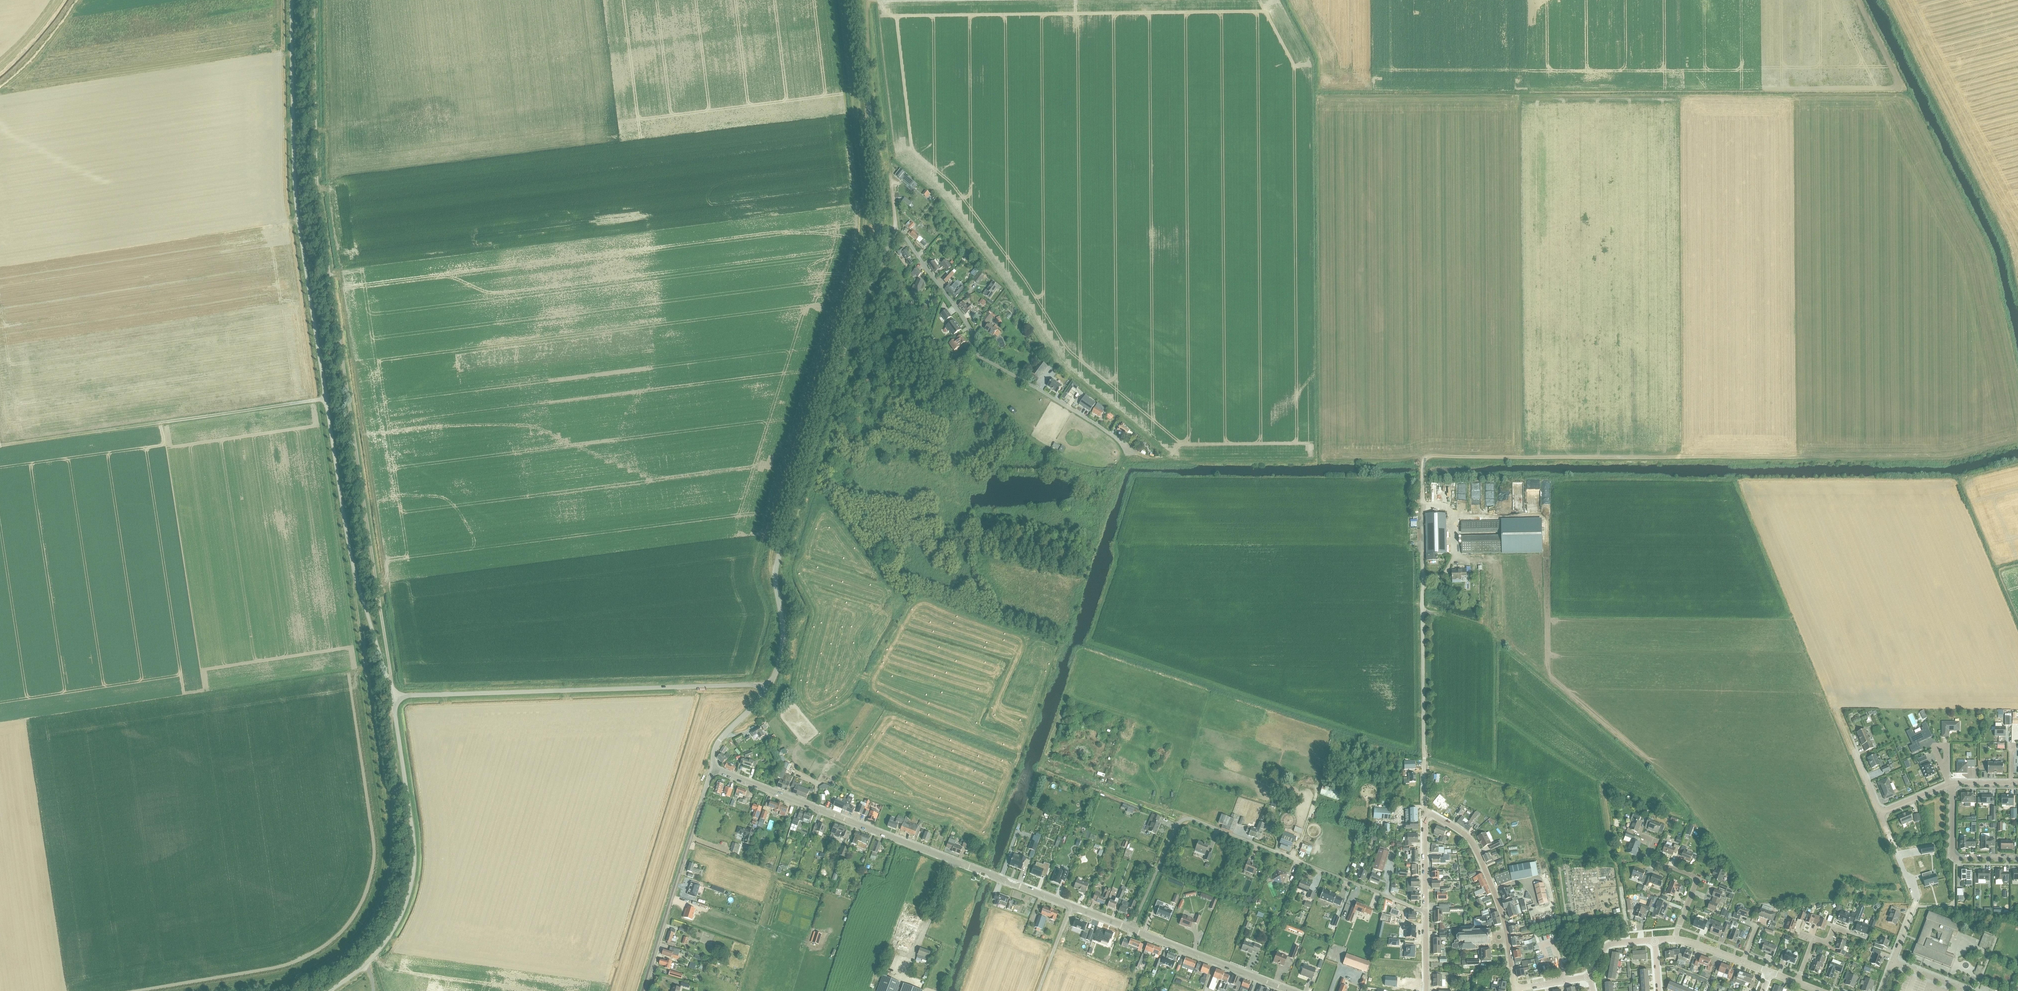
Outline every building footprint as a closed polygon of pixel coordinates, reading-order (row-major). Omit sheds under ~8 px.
[(900,169),(895,175),(902,181),(902,180),(910,186),(914,182),(908,177),(909,176),(904,173),(905,173),(900,169)] [(905,198),(902,201),(909,206),(911,203),(905,198)] [(912,229),(908,233),(916,240),(920,237),(917,233),(912,229)] [(902,248),(897,252),(899,255),(901,253),(902,253),(907,260),(911,257),(906,250),(904,251),(902,248)] [(946,260),(939,265),(935,260),(929,264),(935,272),(943,267),(944,268),(945,267),(947,270),(951,267),(946,260)] [(916,268),(911,274),(914,277),(915,275),(918,277),(921,273),(916,268)] [(976,268),(970,274),(973,276),(979,270),(976,268)] [(942,280),(946,283),(954,274),(950,271),(942,280)] [(978,284),(985,275),(981,272),(974,281),(978,284)] [(911,291),(919,294),(924,282),(918,279),(915,286),(914,285),(911,291)] [(945,288),(945,289),(949,292),(955,298),(958,294),(964,288),(960,285),(957,281),(951,287),(948,284),(945,288)] [(1000,288),(992,282),(986,292),(988,293),(985,296),(990,299),(997,290),(998,291),(1000,288)] [(959,305),(959,306),(963,310),(966,314),(968,312),(969,313),(971,312),(973,314),(972,316),(973,317),(976,315),(978,313),(976,312),(970,305),(967,307),(963,302),(959,305)] [(951,317),(947,310),(941,314),(946,321),(951,317)] [(988,313),(983,320),(988,324),(993,317),(988,313)] [(948,325),(947,326),(947,327),(945,328),(948,332),(950,331),(953,335),(961,330),(954,321),(950,323),(949,323),(948,324),(948,325)] [(997,330),(998,330),(990,323),(985,330),(993,336),(994,334),(997,330)] [(966,341),(961,335),(950,343),(955,350),(960,347),(959,344),(961,343),(962,344),(966,341)] [(1048,367),(1041,361),(1030,375),(1037,381),(1048,367)] [(1052,379),(1047,386),(1048,387),(1049,387),(1053,391),(1057,394),(1061,388),(1058,385),(1059,384),(1058,383),(1052,379)] [(1065,393),(1067,395),(1075,383),(1072,381),(1065,393)] [(1088,400),(1085,398),(1084,397),(1079,404),(1079,405),(1080,404),(1083,407),(1084,406),(1085,407),(1084,408),(1090,412),(1095,403),(1088,399),(1088,400)] [(1095,408),(1092,412),(1100,417),(1103,412),(1099,410),(1101,406),(1097,403),(1095,408)] [(1123,427),(1124,425),(1121,423),(1120,426),(1117,430),(1131,438),(1133,434),(1130,432),(1129,432),(1130,430),(1123,427)] [(1529,512),(1542,512),(1541,487),(1549,486),(1549,481),(1527,482),(1529,512)] [(1460,484),(1459,510),(1467,510),(1468,484),(1460,484)] [(1438,561),(1438,555),(1447,554),(1446,514),(1426,514),(1427,555),(1427,561),(1438,561)] [(1502,531),(1502,538),(1462,539),(1462,554),(1542,552),(1542,520),(1461,522),(1461,532),(1502,531)] [(1467,570),(1459,570),(1459,571),(1452,571),(1452,580),(1461,580),(1461,576),(1467,575),(1467,570)] [(1949,731),(1959,731),(1959,722),(1942,722),(1942,737),(1949,737),(1949,731)] [(1926,723),(1922,725),(1923,728),(1922,728),(1923,730),(1923,731),(1918,733),(1914,735),(1913,732),(1912,733),(1911,732),(1911,730),(1910,730),(1908,731),(1907,732),(1911,741),(1913,745),(1909,747),(1911,750),(1912,753),(1913,753),(1921,749),(1922,749),(1920,746),(1919,743),(1920,742),(1928,738),(1932,737),(1930,733),(1927,726),(1926,723)] [(1995,727),(1995,736),(1999,736),(2002,737),(2002,736),(2005,736),(2006,727),(2002,727),(2002,723),(1995,723),(1995,727)] [(753,737),(758,734),(760,739),(765,736),(760,727),(752,732),(753,733),(752,734),(753,737)] [(1863,745),(1865,751),(1874,748),(1871,742),(1870,742),(1865,729),(1857,733),(1862,745),(1863,745)] [(717,758),(722,764),(727,759),(721,754),(717,758)] [(1880,765),(1876,755),(1867,758),(1869,762),(1870,764),(1872,768),(1874,768),(1876,767),(1876,766),(1880,765)] [(742,759),(740,764),(743,765),(752,767),(752,766),(752,765),(753,765),(754,761),(749,759),(748,761),(742,759)] [(1967,763),(1957,763),(1957,773),(1967,773),(1967,767),(1975,767),(1975,760),(1967,760),(1967,763)] [(1415,769),(1415,761),(1404,762),(1404,770),(1415,769)] [(782,768),(777,777),(782,779),(782,781),(780,780),(777,787),(787,791),(793,777),(785,774),(787,770),(790,764),(785,762),(782,768)] [(724,766),(723,767),(725,768),(734,771),(735,767),(727,763),(727,764),(725,763),(724,766)] [(1929,763),(1922,766),(1921,766),(1921,767),(1926,778),(1934,775),(1935,774),(1930,763),(1929,763)] [(2003,763),(1988,763),(1988,773),(2003,774),(2003,763)] [(1406,780),(1404,781),(1404,784),(1409,783),(1409,782),(1416,782),(1415,774),(1409,774),(1409,777),(1407,777),(1407,780),(1406,780)] [(1885,800),(1895,795),(1888,779),(1878,783),(1882,792),(1883,792),(1884,795),(1883,796),(1885,800)] [(719,782),(718,782),(715,793),(721,794),(723,787),(722,787),(724,782),(719,781),(719,782)] [(795,789),(793,793),(807,798),(809,791),(810,790),(798,786),(798,784),(793,782),(791,787),(795,789)] [(1323,783),(1320,794),(1339,800),(1343,790),(1323,783)] [(724,787),(723,792),(725,793),(724,796),(729,797),(732,789),(724,787)] [(748,792),(738,788),(735,797),(738,798),(739,796),(739,797),(740,794),(746,796),(748,792)] [(845,804),(843,810),(853,814),(855,808),(850,806),(853,798),(854,796),(854,795),(851,794),(850,795),(849,797),(847,800),(847,799),(845,804)] [(1965,795),(1961,794),(1961,803),(1965,803),(1965,807),(1970,807),(1970,803),(1976,803),(1976,798),(1973,798),(1973,795),(1969,795),(1969,794),(1965,794),(1965,795)] [(1440,795),(1433,802),(1439,808),(1441,805),(1446,809),(1449,805),(1444,801),(1446,800),(1440,795)] [(1993,795),(1989,795),(1982,795),(1982,798),(1978,798),(1978,804),(1993,804),(1993,795)] [(2001,800),(2001,805),(2006,805),(2006,806),(2013,806),(2014,795),(2009,795),(2009,796),(2002,796),(2001,797),(2001,799),(2001,800)] [(836,800),(834,806),(843,810),(845,804),(847,799),(843,798),(843,799),(842,802),(837,800),(836,800)] [(788,808),(783,806),(783,805),(778,803),(777,804),(771,802),(770,804),(766,803),(765,806),(775,810),(774,811),(775,812),(777,813),(778,812),(778,811),(786,814),(788,808)] [(862,814),(864,809),(865,807),(859,804),(856,812),(862,814)] [(757,806),(754,805),(752,809),(755,810),(753,818),(757,819),(762,807),(757,806)] [(1374,807),(1374,818),(1389,819),(1390,809),(1374,807)] [(871,811),(868,819),(873,821),(875,822),(876,818),(878,814),(876,813),(877,811),(872,808),(871,811)] [(1409,823),(1404,824),(1404,829),(1412,829),(1412,830),(1417,830),(1417,829),(1417,823),(1417,809),(1409,809),(1409,812),(1409,821),(1409,823)] [(761,818),(759,822),(764,824),(765,820),(768,813),(763,811),(761,818)] [(794,818),(792,824),(798,826),(800,821),(810,825),(811,821),(813,816),(805,813),(800,811),(798,817),(797,819),(794,818)] [(1470,820),(1467,824),(1464,828),(1469,832),(1473,828),(1470,825),(1475,819),(1478,815),(1475,812),(1470,820)] [(1898,817),(1902,825),(1913,820),(1909,812),(1905,814),(1903,814),(1903,815),(1898,817)] [(1149,822),(1152,823),(1148,831),(1156,835),(1161,824),(1158,823),(1160,818),(1152,814),(1149,822)] [(1232,833),(1233,833),(1237,821),(1235,820),(1237,816),(1232,814),(1230,818),(1230,817),(1222,814),(1218,823),(1222,825),(1221,828),(1232,833)] [(1627,832),(1633,835),(1634,831),(1637,832),(1641,823),(1639,822),(1641,817),(1633,814),(1630,823),(1631,824),(1633,825),(1631,829),(1627,828),(1626,832),(1627,832)] [(898,816),(896,822),(902,824),(904,819),(901,818),(901,817),(898,816)] [(1462,816),(1457,823),(1461,826),(1464,828),(1467,824),(1463,822),(1465,818),(1462,816)] [(891,817),(888,826),(896,829),(898,824),(893,822),(894,819),(891,817)] [(905,819),(901,829),(915,835),(919,824),(905,819)] [(1648,819),(1645,828),(1648,829),(1653,831),(1652,832),(1657,834),(1658,832),(1661,834),(1664,826),(1660,825),(1651,821),(1648,819)] [(1256,834),(1254,838),(1259,840),(1261,836),(1263,832),(1262,832),(1265,824),(1259,822),(1256,829),(1256,830),(1254,833),(1256,834)] [(819,825),(816,824),(813,832),(819,834),(819,832),(823,834),(826,826),(819,824),(819,825)] [(847,829),(835,824),(832,833),(835,835),(836,836),(839,837),(840,836),(847,839),(850,833),(846,831),(847,829)] [(1248,827),(1246,832),(1249,834),(1248,836),(1254,838),(1256,834),(1254,833),(1256,830),(1255,830),(1256,828),(1254,828),(1253,829),(1248,827)] [(1444,837),(1447,831),(1437,827),(1434,835),(1439,837),(1439,835),(1442,836),(1440,842),(1445,844),(1447,838),(1444,837)] [(744,843),(749,845),(754,831),(749,829),(748,831),(742,829),(740,834),(746,836),(744,841),(743,841),(743,843),(745,843),(744,843)] [(921,829),(920,832),(924,834),(922,840),(928,842),(931,835),(927,833),(927,832),(921,829)] [(853,839),(851,843),(857,846),(865,850),(867,845),(868,843),(870,837),(862,834),(862,835),(856,832),(853,839)] [(1296,837),(1284,832),(1279,843),(1280,844),(1280,846),(1281,846),(1280,848),(1290,852),(1296,837)] [(1486,833),(1478,837),(1483,848),(1489,845),(1491,850),(1500,845),(1498,841),(1492,845),(1489,840),(1492,838),(1489,832),(1486,834),(1486,833)] [(1633,835),(1627,832),(1625,836),(1632,839),(1626,853),(1636,856),(1640,843),(1633,841),(1635,836),(1633,835)] [(1407,837),(1405,837),(1405,843),(1405,846),(1411,846),(1411,843),(1417,843),(1417,834),(1407,834),(1407,837)] [(1035,851),(1038,844),(1037,844),(1039,838),(1034,836),(1032,842),(1031,841),(1029,849),(1035,851)] [(1989,837),(1981,837),(1981,849),(1989,849),(1989,846),(1991,846),(1995,846),(1995,839),(1989,839),(1989,837)] [(962,848),(954,845),(956,841),(949,839),(946,847),(953,849),(952,851),(960,854),(962,848)] [(1968,839),(1960,839),(1960,849),(1962,849),(1963,850),(1964,850),(1965,850),(1966,849),(1968,849),(1968,847),(1975,847),(1975,840),(1968,840),(1968,839)] [(873,852),(873,851),(870,858),(875,860),(877,854),(878,854),(882,843),(875,841),(872,851),(874,851),(873,852)] [(1195,849),(1195,851),(1198,853),(1199,851),(1205,853),(1208,845),(1205,844),(1206,844),(1204,843),(1203,843),(1199,842),(1198,841),(1195,849)] [(2013,850),(2013,841),(2001,841),(2001,849),(2013,850)] [(737,854),(740,845),(733,843),(730,851),(737,854)] [(1304,844),(1301,851),(1311,855),(1314,847),(1304,844)] [(1665,845),(1662,852),(1672,856),(1673,852),(1676,853),(1678,846),(1674,845),(1672,848),(1665,845)] [(1925,846),(1920,847),(1921,851),(1922,855),(1935,853),(1933,845),(1925,846)] [(848,849),(842,846),(839,855),(845,857),(848,849)] [(1380,846),(1373,869),(1383,872),(1389,852),(1387,851),(1388,849),(1380,846)] [(1684,857),(1683,860),(1689,863),(1691,858),(1694,860),(1696,855),(1693,854),(1692,855),(1685,852),(1686,848),(1681,846),(1679,853),(1682,854),(1681,856),(1684,857)] [(1409,859),(1409,863),(1413,863),(1418,863),(1417,851),(1410,851),(1410,859),(1409,859)] [(1489,853),(1483,856),(1486,863),(1487,865),(1494,862),(1493,859),(1491,859),(1489,853)] [(1432,864),(1440,864),(1446,864),(1446,861),(1450,861),(1450,855),(1444,855),(1444,858),(1432,858),(1432,864)] [(1013,856),(1010,865),(1022,870),(1023,866),(1027,868),(1029,862),(1025,860),(1026,858),(1021,856),(1020,859),(1013,856)] [(1252,862),(1248,861),(1244,871),(1255,875),(1258,867),(1251,864),(1252,862)] [(1536,862),(1530,863),(1509,867),(1510,871),(1495,877),(1498,886),(1512,881),(1532,877),(1539,876),(1536,862)] [(688,870),(688,871),(692,873),(692,872),(699,875),(701,870),(694,868),(695,865),(692,864),(691,864),(690,863),(689,867),(688,870)] [(1033,870),(1031,874),(1035,875),(1036,876),(1041,877),(1041,876),(1042,875),(1043,872),(1045,873),(1047,873),(1047,874),(1047,873),(1049,868),(1050,865),(1044,863),(1043,865),(1042,869),(1035,866),(1034,866),(1033,870)] [(1356,878),(1363,881),(1367,873),(1362,871),(1363,868),(1356,865),(1355,868),(1359,870),(1356,878)] [(1406,876),(1407,872),(1400,871),(1400,869),(1396,868),(1396,875),(1406,876)] [(1645,872),(1635,868),(1632,876),(1640,879),(1639,882),(1644,884),(1647,876),(1644,875),(1645,872)] [(1056,870),(1052,881),(1060,884),(1061,880),(1064,881),(1064,882),(1065,882),(1068,871),(1062,869),(1061,872),(1056,870)] [(1370,877),(1368,881),(1378,884),(1380,878),(1376,876),(1377,875),(1374,874),(1375,871),(1372,869),(1369,877),(1370,877)] [(1721,883),(1725,872),(1717,869),(1716,873),(1714,872),(1713,875),(1715,876),(1713,880),(1721,883)] [(1286,874),(1277,871),(1276,874),(1276,873),(1275,874),(1274,875),(1275,876),(1273,880),(1283,884),(1284,880),(1285,880),(1286,878),(1285,877),(1286,874)] [(1966,885),(1966,886),(1972,886),(1972,872),(1967,872),(1967,871),(1961,871),(1961,880),(1964,880),(1964,885),(1966,885)] [(1985,871),(1978,871),(1978,874),(1975,874),(1974,884),(1978,884),(1978,880),(1986,880),(1986,881),(1989,881),(1989,871),(1985,871)] [(2009,873),(2003,872),(2003,871),(1996,871),(1996,877),(1996,879),(1996,880),(2003,880),(2003,882),(2009,882),(2009,873)] [(1923,878),(1923,881),(1925,887),(1933,885),(1938,883),(1937,879),(1935,874),(1932,875),(1931,873),(1931,872),(1929,873),(1927,873),(1928,877),(1926,877),(1923,878)] [(1482,874),(1473,879),(1474,882),(1478,880),(1480,883),(1477,885),(1478,887),(1481,886),(1482,889),(1484,888),(1484,887),(1487,885),(1488,885),(1486,881),(1482,874)] [(1289,875),(1287,881),(1293,883),(1295,877),(1289,875)] [(1650,883),(1660,887),(1663,879),(1653,875),(1652,878),(1651,878),(1651,877),(1648,876),(1644,886),(1647,887),(1649,882),(1650,883)] [(1088,884),(1077,880),(1075,888),(1082,890),(1081,892),(1085,893),(1088,884)] [(1407,891),(1416,890),(1416,887),(1418,887),(1418,880),(1411,880),(1411,885),(1407,886),(1407,891)] [(1308,893),(1311,885),(1301,881),(1298,888),(1308,893)] [(692,882),(688,894),(696,897),(700,884),(692,882)] [(1672,882),(1667,894),(1674,897),(1676,890),(1679,892),(1681,886),(1672,882)] [(1548,903),(1547,898),(1543,883),(1535,886),(1538,900),(1539,905),(1548,903)] [(1482,889),(1475,893),(1476,896),(1486,892),(1487,896),(1491,894),(1487,885),(1484,887),(1484,888),(1482,889)] [(1110,900),(1108,906),(1114,909),(1117,903),(1119,904),(1122,899),(1127,887),(1122,886),(1117,898),(1117,899),(1115,898),(1114,902),(1110,900)] [(1509,888),(1500,892),(1504,901),(1514,897),(1513,894),(1515,894),(1513,887),(1509,888)] [(1106,899),(1107,899),(1110,889),(1106,888),(1105,888),(1103,893),(1104,893),(1103,897),(1098,896),(1099,893),(1095,892),(1093,899),(1097,900),(1096,902),(1103,904),(1106,899)] [(1336,895),(1323,890),(1320,899),(1333,904),(1333,903),(1340,906),(1343,900),(1336,897),(1336,895)] [(1417,893),(1416,890),(1407,891),(1407,896),(1411,896),(1411,901),(1418,901),(1418,893),(1417,893)] [(1712,900),(1723,904),(1725,898),(1721,896),(1722,893),(1715,890),(1712,897),(1713,897),(1712,900)] [(996,894),(994,899),(996,900),(994,905),(997,906),(998,904),(1005,907),(1009,898),(1000,894),(1000,895),(996,894)] [(1200,896),(1199,898),(1211,902),(1213,898),(1201,894),(1200,896)] [(1519,905),(1517,905),(1517,904),(1515,898),(1502,902),(1504,909),(1505,909),(1506,912),(1508,911),(1510,918),(1517,916),(1517,914),(1521,913),(1519,905)] [(1132,900),(1131,900),(1128,899),(1125,906),(1122,905),(1119,911),(1126,914),(1128,908),(1133,910),(1137,902),(1132,900)] [(1383,908),(1382,911),(1385,911),(1386,903),(1387,903),(1392,904),(1393,902),(1385,899),(1384,903),(1383,908)] [(1723,904),(1712,900),(1711,903),(1710,902),(1707,909),(1715,911),(1716,908),(1718,909),(1719,906),(1722,907),(1723,904)] [(1157,901),(1155,908),(1158,909),(1156,915),(1169,920),(1173,911),(1162,907),(1164,903),(1157,901)] [(1668,905),(1658,901),(1652,917),(1656,919),(1657,916),(1663,919),(1668,905)] [(1366,907),(1356,903),(1355,907),(1353,906),(1347,921),(1351,922),(1356,911),(1363,914),(1364,911),(1368,913),(1368,914),(1371,915),(1373,909),(1366,907)] [(1638,907),(1634,916),(1642,919),(1644,913),(1646,913),(1647,910),(1649,911),(1650,908),(1647,907),(1641,905),(1640,908),(1638,907)] [(1761,909),(1758,916),(1773,921),(1775,914),(1769,911),(1770,908),(1763,906),(1761,909)] [(1855,919),(1853,924),(1857,925),(1855,930),(1866,934),(1869,926),(1859,922),(1860,921),(1865,908),(1863,907),(1861,906),(1860,906),(1855,919)] [(683,917),(684,918),(686,919),(692,920),(694,915),(696,910),(696,909),(691,908),(688,907),(687,909),(686,912),(685,912),(685,913),(683,917)] [(1055,920),(1058,913),(1053,911),(1049,909),(1044,907),(1041,914),(1051,918),(1050,919),(1055,921),(1055,919),(1055,920)] [(1443,923),(1443,913),(1450,913),(1450,907),(1437,907),(1437,911),(1435,911),(1435,923),(1443,923)] [(1734,913),(1733,917),(1739,920),(1741,915),(1747,918),(1750,911),(1740,907),(1737,914),(1734,913)] [(1899,910),(1891,907),(1888,915),(1890,916),(1888,922),(1896,925),(1898,919),(1899,919),(1900,914),(1898,914),(1899,910)] [(703,917),(700,923),(706,926),(707,924),(708,919),(711,912),(708,911),(705,910),(705,911),(703,917)] [(1841,911),(1837,920),(1848,924),(1848,923),(1852,925),(1853,922),(1856,914),(1852,912),(1851,915),(1841,911)] [(1957,931),(1960,924),(1929,912),(1926,919),(1927,919),(1917,944),(1916,944),(1913,953),(1950,967),(1954,958),(1951,957),(1951,955),(1946,953),(1948,947),(1954,930),(1957,931)] [(1382,913),(1380,921),(1384,922),(1390,923),(1392,916),(1382,913)] [(1476,919),(1474,919),(1474,926),(1482,926),(1490,926),(1495,926),(1501,924),(1499,916),(1498,913),(1495,914),(1487,917),(1476,918),(1476,919)] [(1815,925),(1818,916),(1813,914),(1812,916),(1808,915),(1805,922),(1812,925),(1812,924),(1815,925)] [(1039,916),(1035,927),(1037,928),(1036,930),(1039,931),(1040,929),(1042,930),(1046,919),(1039,916)] [(1194,920),(1183,916),(1180,924),(1185,926),(1191,928),(1194,920)] [(1333,922),(1332,925),(1337,927),(1338,924),(1340,918),(1335,916),(1333,922)] [(1818,916),(1815,925),(1818,926),(1818,927),(1824,929),(1827,922),(1823,920),(1824,919),(1818,916)] [(911,917),(899,946),(911,951),(922,921),(911,917)] [(1693,926),(1704,930),(1707,921),(1704,920),(1703,920),(1696,918),(1693,926)] [(1086,929),(1088,924),(1076,919),(1073,927),(1084,932),(1088,934),(1086,940),(1090,941),(1093,931),(1090,930),(1089,930),(1086,929)] [(1711,923),(1708,928),(1711,929),(1710,932),(1720,936),(1723,928),(1720,927),(1722,923),(1712,919),(1712,920),(1711,923)] [(1793,933),(1797,923),(1789,919),(1785,929),(1793,933)] [(1403,925),(1403,930),(1406,930),(1406,937),(1416,938),(1416,933),(1415,933),(1416,926),(1403,925)] [(1519,929),(1518,929),(1517,926),(1509,928),(1511,934),(1520,932),(1519,929)] [(1484,950),(1489,950),(1489,949),(1489,948),(1489,946),(1488,946),(1488,945),(1490,945),(1490,946),(1491,946),(1491,945),(1491,941),(1491,940),(1492,940),(1492,939),(1492,936),(1492,935),(1491,935),(1490,935),(1490,931),(1491,931),(1491,930),(1490,930),(1488,930),(1487,930),(1487,931),(1483,931),(1483,930),(1483,931),(1479,931),(1479,930),(1478,930),(1478,931),(1478,929),(1477,930),(1474,927),(1474,928),(1470,928),(1470,927),(1469,927),(1469,928),(1465,928),(1465,927),(1465,928),(1462,928),(1461,928),(1461,929),(1456,929),(1457,937),(1456,938),(1457,938),(1457,940),(1456,941),(1457,941),(1455,941),(1455,944),(1453,945),(1453,948),(1455,949),(1458,949),(1459,950),(1461,949),(1462,950),(1466,950),(1470,949),(1470,950),(1471,950),(1471,949),(1475,949),(1475,950),(1476,949),(1479,949),(1479,946),(1484,945),(1484,950)] [(667,937),(666,941),(667,942),(668,942),(667,944),(670,945),(672,945),(675,946),(676,943),(675,943),(676,939),(672,938),(673,936),(674,933),(675,932),(675,930),(674,929),(671,929),(671,931),(670,932),(669,931),(668,934),(667,937)] [(1096,938),(1095,941),(1100,943),(1101,942),(1101,941),(1102,940),(1105,941),(1109,943),(1110,939),(1111,939),(1112,937),(1114,933),(1111,932),(1108,931),(1108,932),(1106,931),(1104,931),(1102,930),(1100,929),(1099,931),(1098,934),(1098,935),(1097,935),(1096,938)] [(1732,930),(1728,940),(1736,943),(1738,937),(1742,938),(1744,932),(1738,930),(1738,932),(1732,930)] [(819,944),(822,934),(816,932),(813,942),(819,944)] [(1993,950),(1997,937),(1985,933),(1980,947),(1993,950)] [(1523,936),(1511,939),(1513,947),(1520,946),(1519,943),(1522,943),(1522,946),(1530,944),(1529,941),(1524,942),(1523,936)] [(1888,948),(1890,942),(1881,938),(1879,943),(1876,942),(1874,947),(1882,949),(1883,946),(1888,948)] [(1124,939),(1121,946),(1127,949),(1128,948),(1128,947),(1140,952),(1143,944),(1131,940),(1130,941),(1124,939)] [(1839,940),(1836,949),(1839,950),(1837,953),(1845,956),(1846,952),(1847,948),(1845,947),(1846,943),(1847,941),(1843,939),(1842,941),(1839,940)] [(1773,956),(1776,947),(1766,943),(1766,942),(1763,940),(1761,945),(1764,946),(1762,951),(1767,953),(1767,954),(1773,956)] [(1254,946),(1244,942),(1241,950),(1251,954),(1252,951),(1258,953),(1261,947),(1255,944),(1254,946)] [(1147,944),(1144,954),(1148,955),(1150,956),(1151,953),(1154,947),(1147,944)] [(1414,958),(1415,945),(1405,945),(1404,957),(1414,958)] [(1294,959),(1298,947),(1296,946),(1294,951),(1293,951),(1290,958),(1294,959)] [(1527,951),(1527,946),(1514,948),(1514,952),(1515,959),(1521,958),(1521,955),(1522,955),(1522,951),(1527,951)] [(664,949),(663,955),(672,958),(679,960),(680,957),(678,957),(681,950),(677,949),(671,947),(669,951),(664,949)] [(1154,947),(1151,953),(1150,956),(1154,958),(1155,955),(1159,956),(1162,950),(1154,947)] [(917,957),(927,961),(930,953),(920,949),(917,957)] [(1679,954),(1680,953),(1679,949),(1670,950),(1671,952),(1666,953),(1666,959),(1674,959),(1674,956),(1678,955),(1679,954)] [(1875,953),(1871,963),(1879,967),(1881,962),(1882,963),(1884,959),(1879,957),(1881,952),(1874,949),(1872,952),(1875,953)] [(1491,950),(1489,950),(1484,950),(1482,950),(1482,951),(1480,951),(1478,952),(1478,954),(1480,955),(1480,957),(1479,957),(1479,960),(1467,961),(1467,965),(1479,965),(1479,962),(1491,962),(1491,950)] [(1793,955),(1790,954),(1791,951),(1787,950),(1786,953),(1783,961),(1786,962),(1787,961),(1794,964),(1797,957),(1796,956),(1797,955),(1797,954),(1797,953),(1796,952),(1795,952),(1794,953),(1793,955)] [(1640,960),(1639,951),(1633,952),(1633,954),(1631,955),(1632,961),(1640,960)] [(1639,951),(1640,960),(1648,959),(1648,953),(1646,953),(1646,951),(1639,951)] [(1678,959),(1676,966),(1678,966),(1680,962),(1684,964),(1685,962),(1686,962),(1687,959),(1690,960),(1693,953),(1686,951),(1684,955),(1680,953),(1679,954),(1678,955),(1678,959)] [(1166,958),(1163,957),(1161,963),(1170,967),(1170,966),(1173,968),(1178,956),(1169,952),(1166,958)] [(1283,956),(1277,953),(1273,962),(1278,964),(1278,963),(1280,964),(1280,965),(1283,966),(1287,956),(1284,955),(1283,956)] [(1139,968),(1144,955),(1141,954),(1135,967),(1139,968)] [(1346,954),(1342,964),(1366,972),(1369,962),(1346,954)] [(1815,962),(1811,971),(1817,974),(1820,967),(1822,968),(1823,965),(1822,965),(1824,959),(1825,957),(1820,955),(1819,957),(1817,963),(1815,962)] [(1703,965),(1706,958),(1701,956),(1700,960),(1694,958),(1692,965),(1699,967),(1701,964),(1703,965)] [(1194,968),(1197,962),(1186,958),(1184,964),(1194,968)] [(1711,960),(1706,958),(1703,965),(1706,966),(1705,969),(1710,971),(1713,965),(1710,964),(1711,960)] [(661,959),(660,964),(666,966),(665,967),(670,969),(673,962),(668,960),(667,961),(661,959)] [(1517,971),(1518,978),(1525,977),(1524,971),(1529,970),(1527,960),(1522,961),(1523,966),(1520,966),(1520,970),(1517,971)] [(1832,962),(1826,977),(1832,979),(1834,973),(1835,970),(1841,973),(1843,967),(1844,963),(1842,962),(1841,963),(1840,966),(1832,962)] [(1308,965),(1303,964),(1302,968),(1303,968),(1300,975),(1308,978),(1309,976),(1313,977),(1316,969),(1308,966),(1308,965)] [(1724,974),(1727,966),(1721,964),(1721,966),(1718,965),(1715,973),(1718,974),(1717,976),(1722,977),(1724,974)] [(1209,971),(1211,968),(1204,965),(1201,972),(1205,974),(1203,978),(1206,979),(1208,975),(1209,975),(1210,972),(1209,971)] [(1979,965),(1975,973),(1980,976),(1984,967),(1979,965)] [(1732,968),(1727,966),(1724,974),(1729,976),(1728,978),(1731,979),(1734,971),(1731,970),(1732,968)] [(1217,979),(1221,981),(1224,974),(1224,973),(1216,970),(1213,979),(1209,989),(1214,990),(1217,984),(1215,983),(1217,979)] [(682,979),(683,975),(670,971),(669,975),(682,979)] [(1742,985),(1747,974),(1744,972),(1743,973),(1739,972),(1739,973),(1736,971),(1732,982),(1735,983),(1736,982),(1742,985)] [(1850,973),(1847,972),(1844,979),(1847,980),(1846,984),(1854,988),(1858,977),(1850,974),(1850,973)] [(1451,978),(1451,974),(1448,974),(1448,973),(1440,973),(1440,976),(1434,975),(1433,987),(1442,987),(1442,980),(1444,980),(1444,978),(1451,978)] [(1224,974),(1221,981),(1218,990),(1219,990),(1220,990),(1221,989),(1226,990),(1227,990),(1229,986),(1226,985),(1229,977),(1224,974)] [(1747,974),(1742,985),(1744,985),(1746,982),(1750,984),(1749,988),(1752,989),(1755,983),(1752,981),(1753,977),(1749,976),(1750,975),(1747,974)] [(883,976),(877,990),(897,990),(900,983),(883,976)] [(1237,990),(1238,990),(1241,983),(1238,982),(1239,979),(1236,977),(1235,977),(1234,976),(1234,977),(1233,976),(1230,984),(1234,986),(1232,989),(1237,990)] [(1385,977),(1384,985),(1397,986),(1397,978),(1385,977)] [(1347,987),(1343,986),(1345,979),(1342,978),(1339,985),(1340,985),(1338,990),(1346,990),(1347,987)] [(1861,990),(1863,990),(1868,990),(1870,986),(1873,988),(1875,982),(1866,978),(1865,982),(1862,981),(1861,984),(1863,985),(1861,990)] [(1242,984),(1239,990),(1244,990),(1245,990),(1247,990),(1248,990),(1251,983),(1244,981),(1242,984)] [(1501,982),(1500,986),(1492,985),(1492,988),(1496,989),(1495,990),(1505,990),(1507,983),(1501,982)] [(1676,985),(1670,982),(1667,989),(1671,990),(1673,990),(1676,985)] [(1416,984),(1404,983),(1404,990),(1416,990),(1416,984)]
